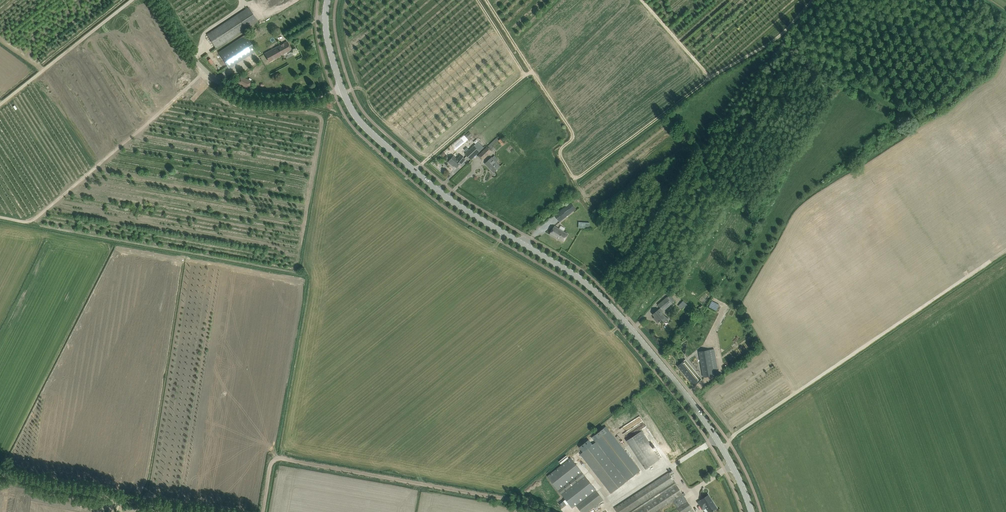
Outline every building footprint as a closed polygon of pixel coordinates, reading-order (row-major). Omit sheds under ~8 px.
[(248,8),(211,32),(207,35),(216,48),(220,46),(257,21),(248,8)] [(229,68),(233,65),(255,51),(245,35),(223,50),(219,53),(229,68)] [(265,54),(267,57),(269,62),(291,49),(287,42),(276,48),(265,54)] [(237,84),(248,89),(251,83),(245,80),(246,79),(241,76),(237,84)] [(451,145),(455,151),(468,140),(464,135),(451,145)] [(503,145),(507,142),(503,137),(499,140),(503,145)] [(497,138),(484,150),(478,156),(482,161),(492,151),(490,150),(494,147),(492,146),(496,142),(498,140),(497,138)] [(465,154),(471,160),(481,150),(477,146),(475,147),(474,146),(465,154)] [(466,159),(462,156),(460,155),(457,159),(454,156),(452,158),(448,162),(452,165),(453,164),(457,168),(461,163),(462,164),(463,162),(466,159)] [(495,172),(498,168),(500,166),(492,157),(485,164),(491,170),(492,169),(495,172)] [(560,222),(576,209),(571,203),(555,216),(554,215),(554,216),(560,222)] [(554,226),(550,234),(563,242),(568,234),(554,226)] [(663,311),(675,301),(671,297),(668,299),(667,297),(665,298),(662,301),(658,305),(661,308),(653,314),(655,317),(654,318),(658,323),(659,322),(660,322),(661,321),(660,321),(662,320),(664,323),(668,319),(669,319),(667,318),(665,316),(664,314),(663,314),(661,315),(659,313),(662,310),(663,311)] [(704,377),(714,376),(709,350),(699,352),(704,377)] [(687,362),(686,363),(684,361),(677,366),(694,386),(700,381),(698,378),(699,377),(687,362)] [(606,426),(592,437),(596,442),(593,444),(583,452),(580,454),(611,494),(617,489),(619,491),(622,488),(620,486),(641,470),(606,426)] [(641,431),(627,441),(645,469),(660,459),(641,431)] [(583,452),(593,444),(589,440),(579,447),(583,452)] [(581,511),(587,511),(603,499),(571,458),(547,476),(565,499),(566,499),(569,503),(572,508),(576,505),(581,511)] [(667,506),(668,507),(671,505),(670,504),(673,502),(680,511),(687,511),(686,511),(692,508),(669,473),(615,508),(617,511),(658,511),(667,506)] [(708,495),(697,502),(702,510),(706,507),(709,511),(711,511),(717,508),(708,495)] [(559,504),(562,508),(569,503),(566,499),(565,499),(559,504)]
